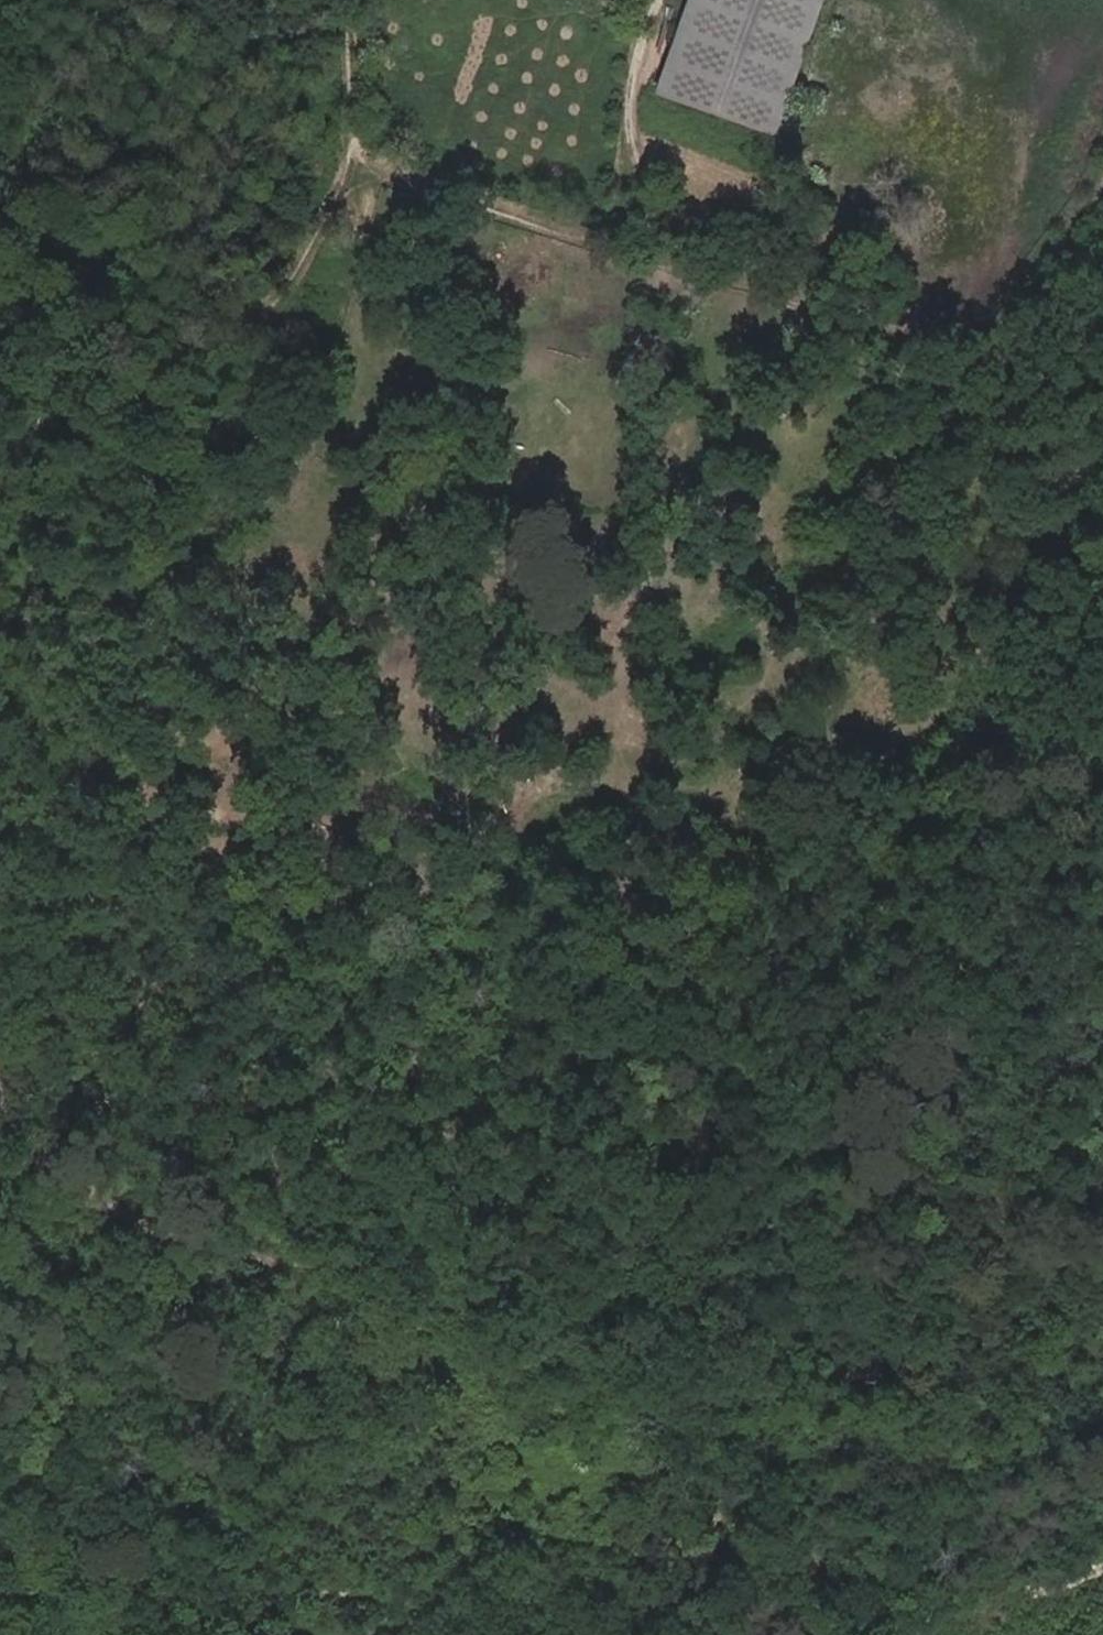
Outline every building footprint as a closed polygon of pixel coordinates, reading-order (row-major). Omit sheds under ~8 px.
[(819,0),(687,0),(653,96),(770,137),(819,0)]
